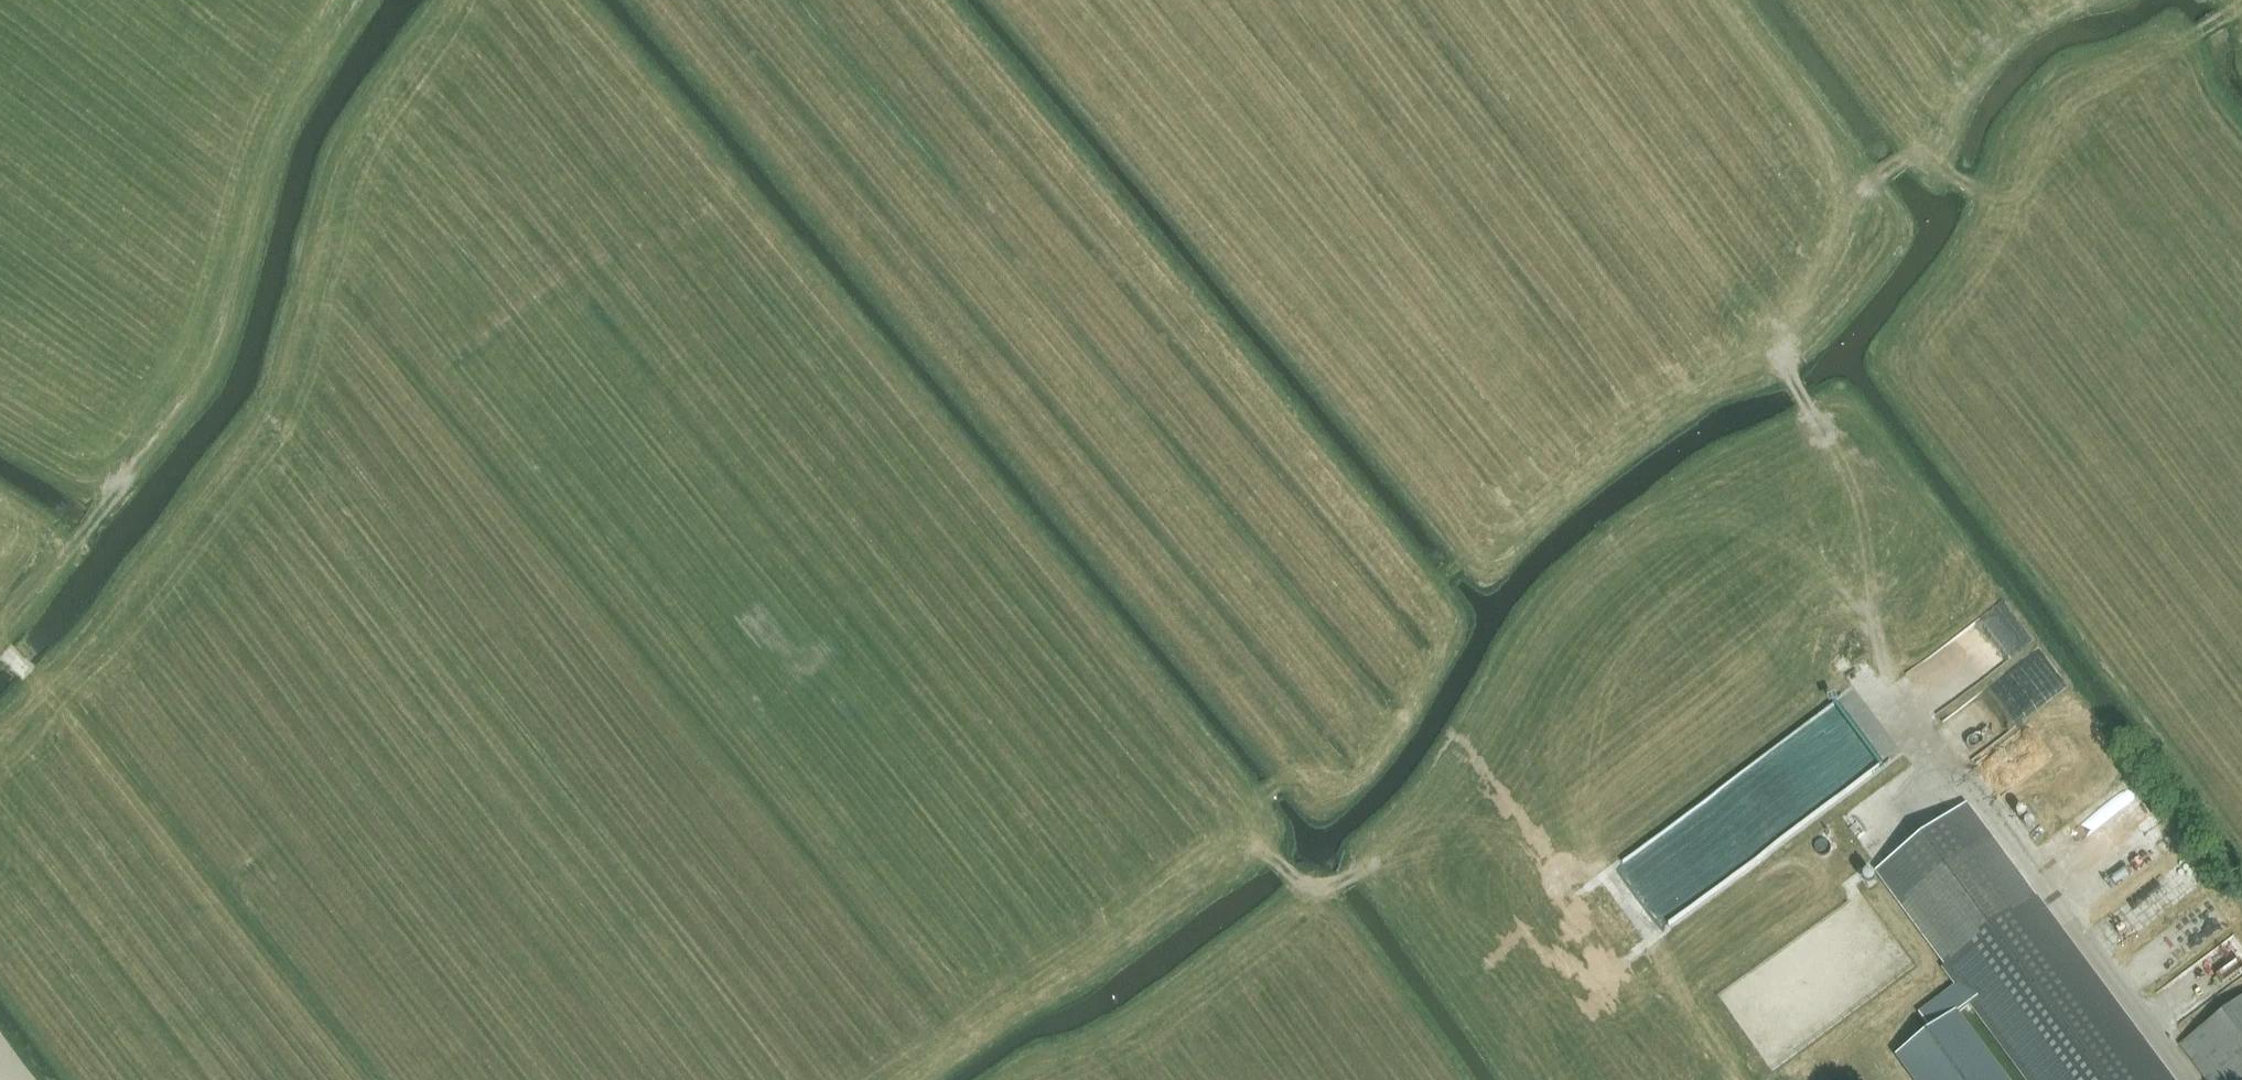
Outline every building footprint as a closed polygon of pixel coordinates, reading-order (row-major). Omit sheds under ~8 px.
[(1967,805),(1876,873),(1875,874),(1956,982),(1915,1013),(1928,1030),(1893,1056),(1910,1079),(2006,1079),(1957,1013),(1971,1002),(2029,1079),(2172,1079),(1967,805)] [(2157,830),(2127,842),(2137,868),(2168,856),(2157,830)] [(2180,1045),(2206,1079),(2241,1079),(2241,999),(2180,1045)]
